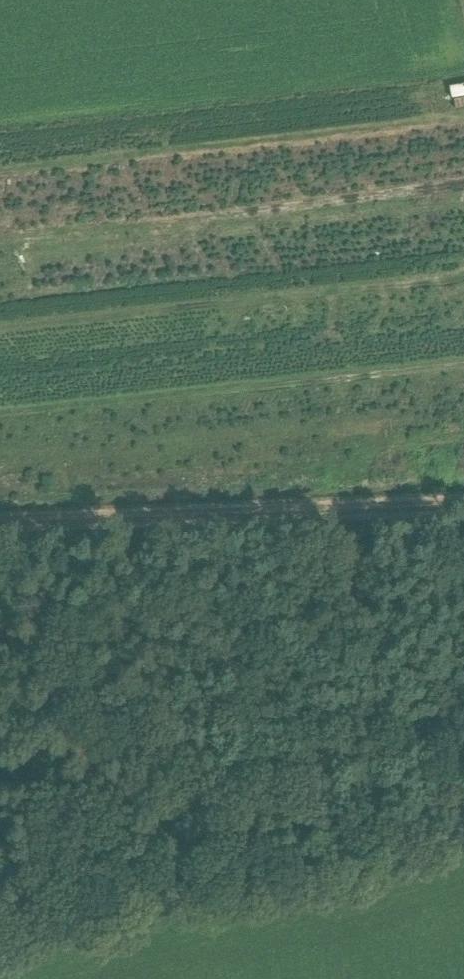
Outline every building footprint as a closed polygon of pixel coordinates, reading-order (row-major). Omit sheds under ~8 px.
[(7,822),(9,798),(0,797),(0,822),(7,822)]
